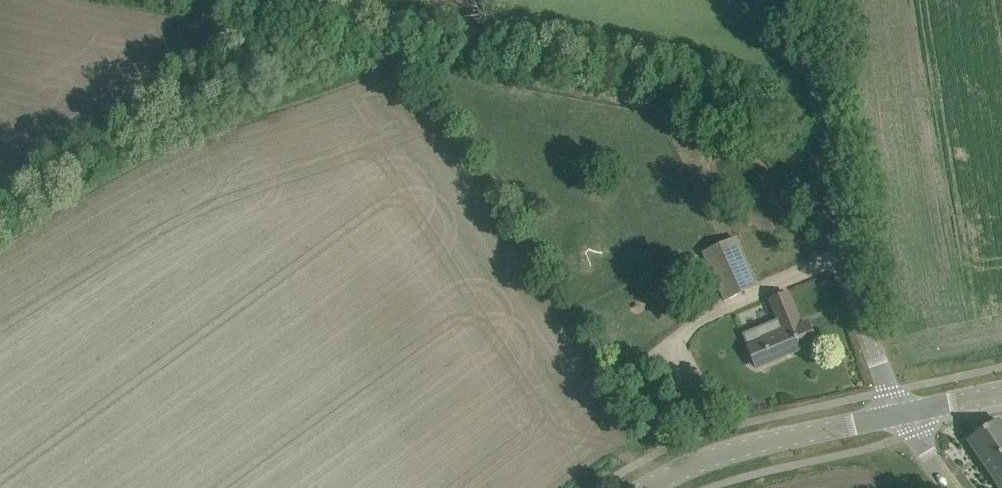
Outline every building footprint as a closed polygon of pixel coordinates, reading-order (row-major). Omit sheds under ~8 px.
[(702,254),(724,301),(757,286),(736,239),(702,254)] [(696,257),(682,263),(689,278),(703,271),(696,257)] [(705,275),(689,282),(692,288),(690,288),(696,300),(714,292),(708,280),(707,281),(705,275)] [(779,320),(741,335),(749,353),(746,355),(750,366),(753,365),(755,368),(772,361),(816,343),(808,324),(800,327),(787,294),(771,301),(779,320)] [(758,310),(740,311),(741,329),(758,328),(758,310)] [(969,442),(1000,487),(1001,487),(1001,426),(999,422),(969,442)]
